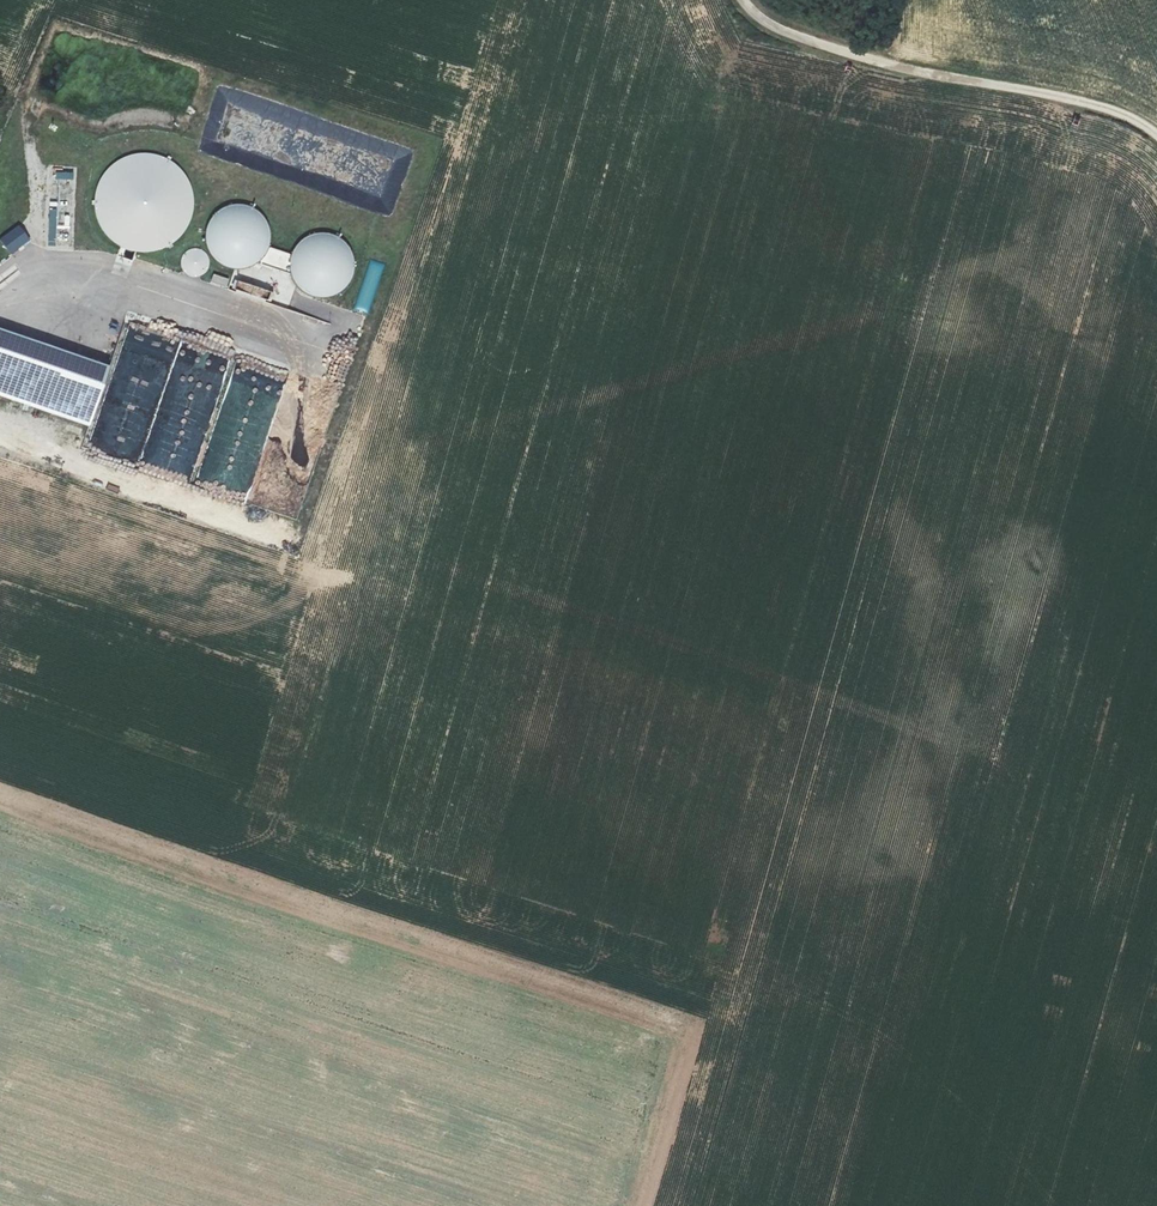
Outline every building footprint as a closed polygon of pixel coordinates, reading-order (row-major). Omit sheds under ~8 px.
[(153,152),(131,150),(113,151),(106,156),(93,167),(85,181),(81,200),(85,213),(97,238),(106,246),(135,258),(154,257),(167,251),(189,237),(194,210),(193,198),(184,172),(167,156),(153,152)] [(326,324),(334,325),(336,313),(328,312),(326,324)] [(339,391),(128,317),(85,449),(295,519),(339,391)] [(110,342),(112,326),(106,325),(104,342),(110,342)] [(27,366),(35,364),(32,351),(24,353),(27,366)]
